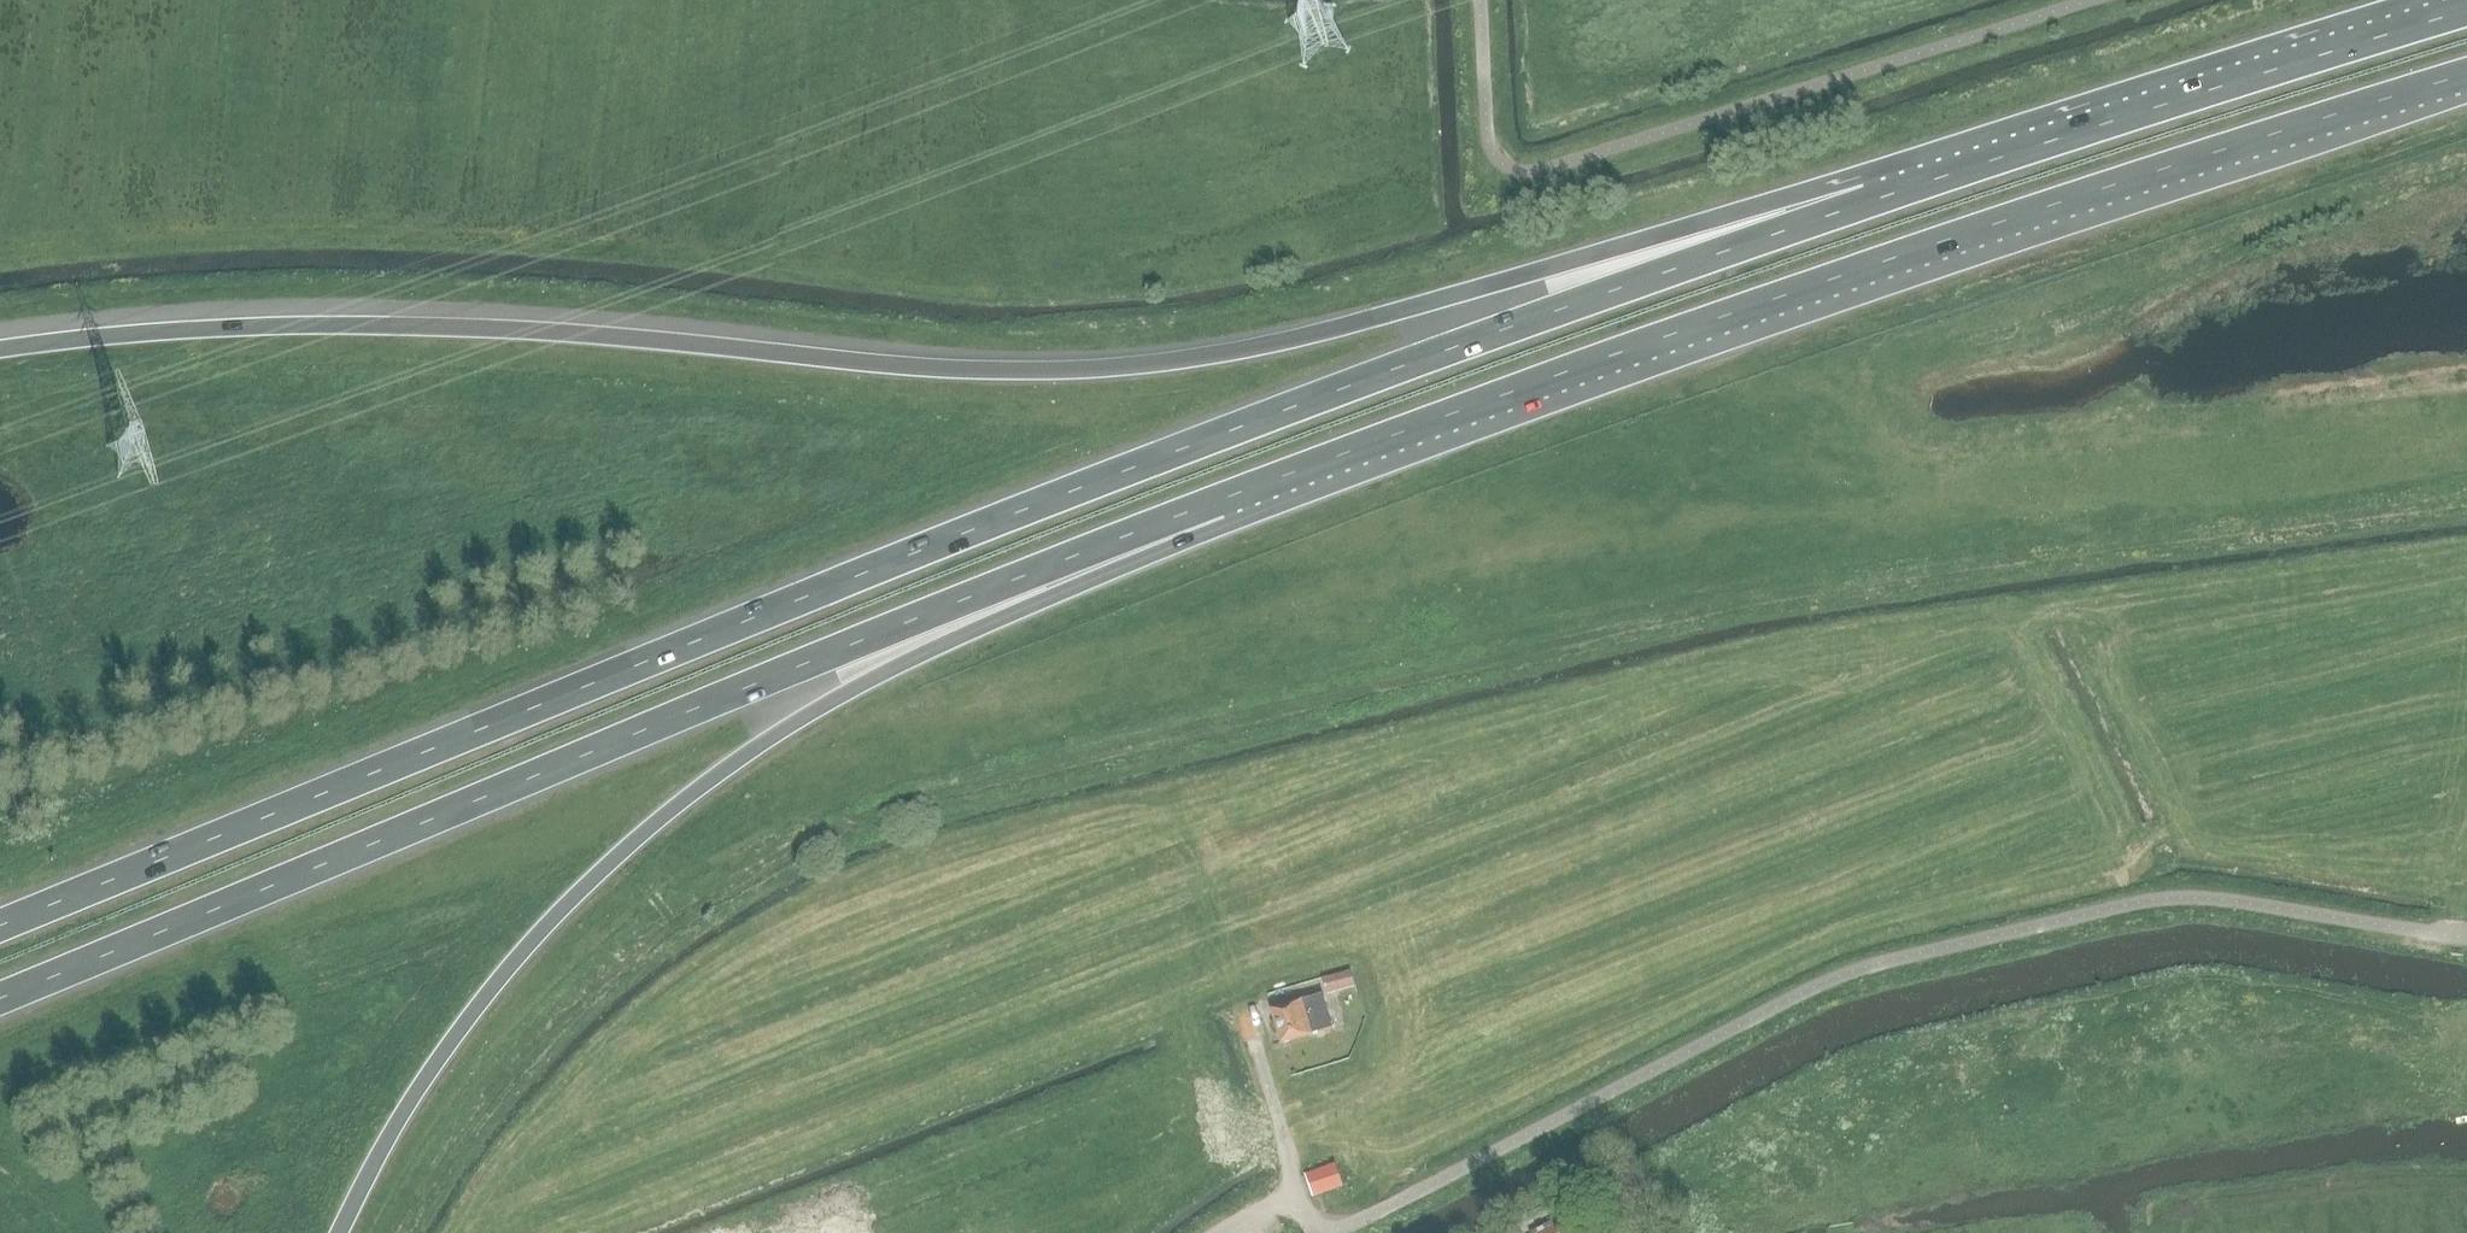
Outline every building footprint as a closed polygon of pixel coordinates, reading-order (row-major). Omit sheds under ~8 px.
[(1327,994),(1355,986),(1350,970),(1322,978),(1327,994)] [(1271,1010),(1281,1044),(1332,1028),(1322,994),(1271,1010)] [(1312,1198),(1343,1187),(1335,1163),(1304,1174),(1312,1198)] [(1529,1232),(1572,1232),(1563,1215),(1529,1232)]
